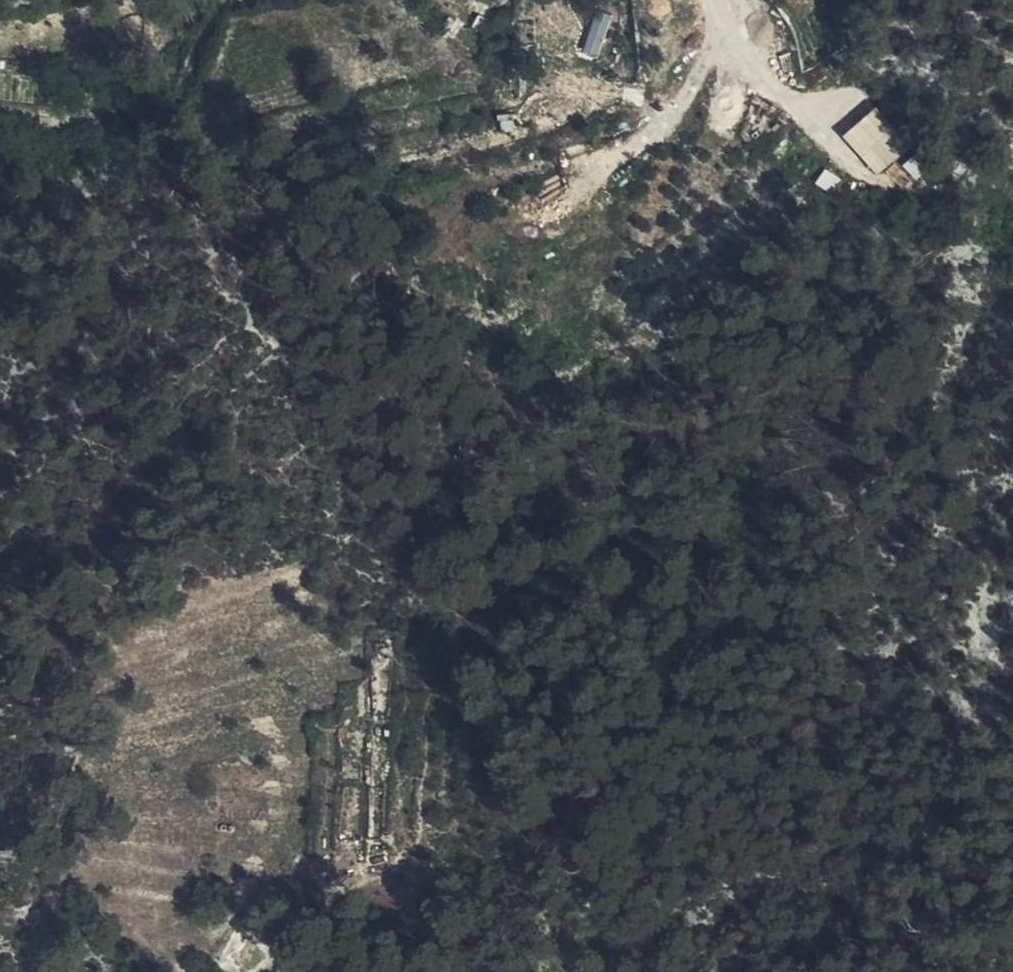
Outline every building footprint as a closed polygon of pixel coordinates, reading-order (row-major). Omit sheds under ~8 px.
[(880,171),(913,143),(879,103),(846,131),(880,171)]
